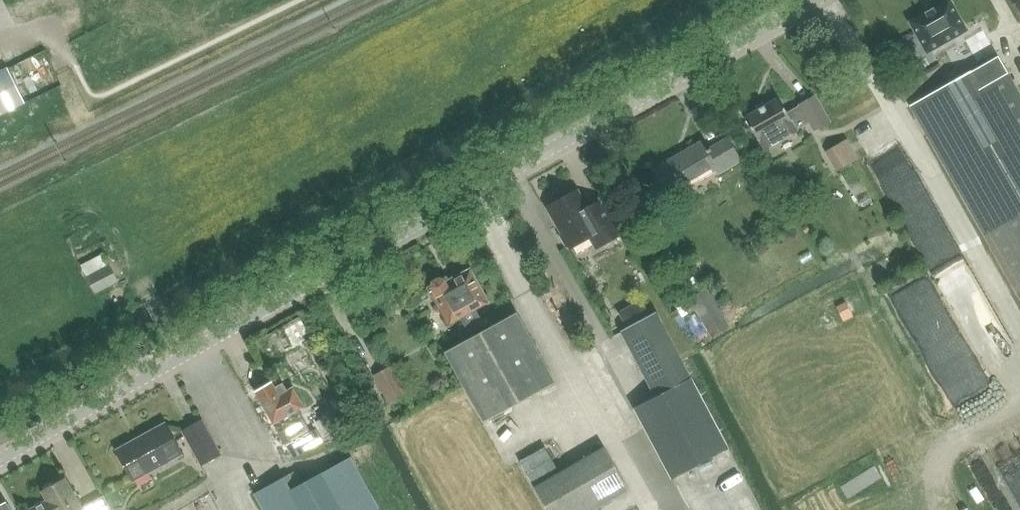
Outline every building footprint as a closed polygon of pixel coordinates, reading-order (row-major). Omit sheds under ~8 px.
[(910,22),(927,52),(967,30),(950,0),(948,0),(910,22)] [(910,107),(1019,298),(1019,96),(997,56),(910,107)] [(18,95),(8,72),(0,76),(0,108),(2,112),(22,102),(18,95)] [(798,131),(797,130),(810,123),(815,131),(831,123),(815,96),(799,105),(800,106),(787,113),(779,98),(745,118),(758,140),(759,140),(765,150),(798,131)] [(654,172),(669,197),(717,170),(719,174),(741,161),(728,139),(706,152),(701,144),(654,172)] [(560,235),(566,246),(567,247),(570,245),(571,247),(591,236),(598,248),(619,236),(600,201),(586,209),(576,191),(569,195),(565,194),(557,198),(556,202),(549,206),(563,233),(560,235)] [(923,245),(944,244),(943,233),(922,234),(923,245)] [(82,266),(87,275),(95,292),(118,280),(109,264),(108,264),(103,254),(82,266)] [(427,288),(447,325),(459,319),(466,332),(483,323),(476,309),(489,302),(471,268),(450,280),(441,275),(430,281),(428,287),(427,288)] [(1012,351),(987,289),(980,292),(971,271),(948,281),(982,363),(1012,351)] [(690,301),(713,339),(730,329),(707,291),(690,301)] [(445,350),(484,422),(555,383),(516,312),(445,350)] [(655,313),(619,332),(654,397),(691,378),(655,313)] [(374,376),(390,406),(409,396),(393,366),(374,376)] [(654,397),(635,407),(672,479),(729,449),(691,378),(654,397)] [(303,407),(294,389),(287,392),(283,386),(277,389),(273,383),(257,392),(286,445),(310,431),(298,410),(303,407)] [(183,432),(202,465),(221,455),(202,421),(183,432)] [(117,451),(134,481),(182,454),(165,424),(117,451)] [(316,428),(310,431),(286,445),(293,458),(323,441),(316,428)] [(548,509),(597,509),(629,491),(603,447),(535,487),(548,509)] [(303,485),(296,472),(255,494),(263,509),(378,509),(350,459),(303,485)] [(104,497),(82,509),(66,479),(42,492),(47,501),(38,506),(31,509),(111,509),(104,497)]
